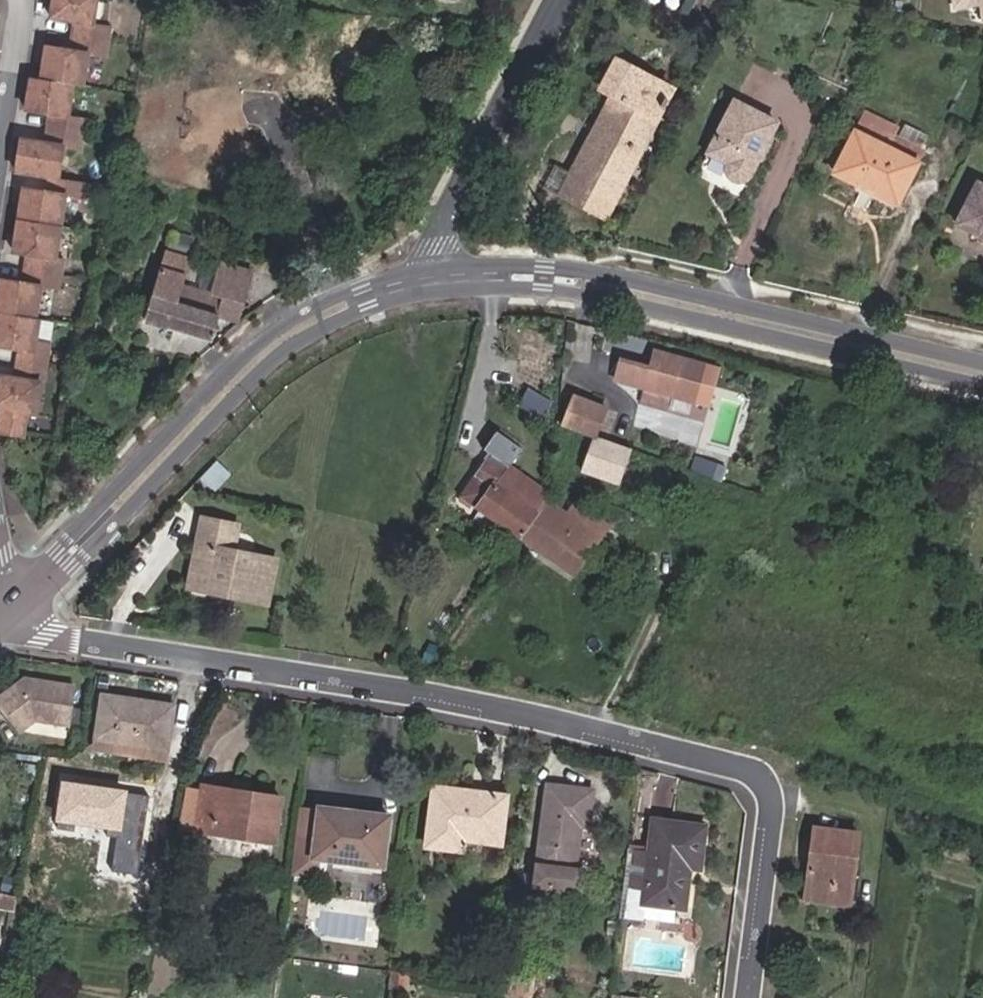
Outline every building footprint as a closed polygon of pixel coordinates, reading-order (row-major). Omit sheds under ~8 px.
[(56,258),(66,195),(86,198),(88,183),(60,178),(65,145),(83,148),(88,118),(69,115),(75,80),(84,82),(89,53),(108,56),(113,26),(93,23),(97,0),(55,0),(52,16),(77,20),(72,49),(49,45),(43,78),(31,76),(26,107),(53,112),(49,141),(21,137),(16,170),(51,175),(48,191),(26,187),(16,249),(31,252),(26,282),(0,277),(0,280),(0,343),(22,347),(17,377),(0,375),(0,377),(0,407),(4,408),(0,432),(25,436),(29,412),(37,413),(43,376),(46,376),(52,342),(36,340),(40,317),(39,317),(44,286),(60,288),(65,259),(56,258)] [(597,88),(612,96),(561,193),(605,216),(656,119),(672,90),(613,59),(597,88)] [(775,122),(733,100),(706,153),(727,163),(727,165),(726,167),(726,169),(726,171),(726,173),(727,175),(728,177),(730,178),(731,180),(733,181),(735,181),(737,182),(739,182),(741,181),(743,181),(745,180),(747,179),(749,177),(750,175),(750,173),(775,122)] [(888,123),(864,111),(833,173),(895,204),(924,148),(885,129),(888,123)] [(976,183),(956,223),(982,237),(982,187),(976,183)] [(184,257),(190,239),(172,234),(167,251),(184,257)] [(214,329),(217,318),(236,324),(247,288),(252,273),(222,264),(217,279),(212,295),(180,285),(187,260),(165,253),(158,279),(145,321),(215,340),(219,330),(214,329)] [(670,395),(694,401),(703,364),(654,352),(650,367),(621,360),(616,381),(645,388),(641,403),(666,410),(670,395)] [(604,408),(574,396),(562,425),(594,437),(604,408)] [(627,449),(637,421),(604,408),(594,437),(596,438),(627,450),(627,449)] [(549,492),(511,466),(524,448),(498,430),(485,449),(493,455),(465,496),(521,535),(546,498),(549,494),(549,492)] [(585,470),(616,480),(627,450),(596,438),(585,470)] [(576,504),(568,514),(546,498),(521,535),(574,572),(600,537),(607,527),(576,504)] [(237,527),(203,519),(191,581),(230,588),(229,594),(267,602),(276,560),(232,551),(237,527)] [(191,581),(190,587),(229,594),(230,588),(191,581)] [(69,726),(75,687),(26,680),(25,686),(18,685),(0,699),(0,704),(21,732),(36,721),(69,726)] [(175,708),(99,696),(94,736),(169,748),(175,708)] [(92,749),(167,759),(169,748),(94,736),(92,749)] [(25,781),(36,782),(38,768),(26,766),(25,781)] [(85,801),(88,778),(63,774),(59,797),(85,801)] [(592,791),(548,786),(539,864),(536,886),(579,891),(582,869),(574,868),(579,825),(588,826),(592,791)] [(273,841),(279,799),(204,788),(198,829),(273,841)] [(499,843),(505,795),(434,788),(427,847),(456,850),(458,837),(499,843)] [(55,825),(80,829),(85,801),(59,797),(55,825)] [(381,865),(388,817),(320,809),(316,845),(314,857),(331,859),(381,865)] [(705,827),(655,820),(650,855),(646,890),(644,903),(684,908),(688,869),(699,870),(705,827)] [(819,852),(817,867),(810,866),(806,898),(850,903),(859,833),(815,827),(812,851),(819,852)] [(294,874),(329,878),(331,859),(314,857),(316,845),(298,843),(294,874)] [(810,866),(817,867),(819,852),(812,851),(810,866)] [(646,890),(650,855),(630,853),(626,887),(646,890)] [(15,895),(0,892),(0,908),(12,910),(15,895)] [(507,972),(503,997),(531,997),(533,975),(507,972)] [(406,992),(408,976),(391,974),(389,990),(406,992)]
